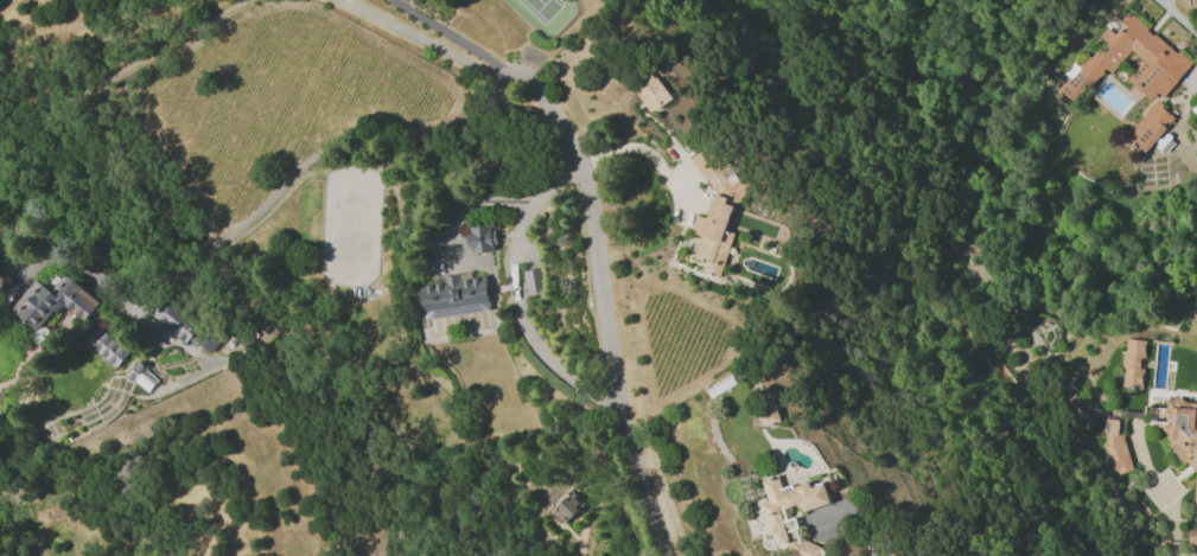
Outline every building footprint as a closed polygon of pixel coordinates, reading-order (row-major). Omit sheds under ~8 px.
[(1190,63),(1145,26),(1128,12),(1119,22),(1126,27),(1113,34),(1105,27),(1100,34),(1106,46),(1084,58),(1081,61),(1069,67),(1063,74),(1065,78),(1058,86),(1062,94),(1072,102),(1083,88),(1089,85),(1103,68),(1109,73),(1129,50),(1142,60),(1126,79),(1150,99),(1168,90),(1190,63)] [(637,92),(648,112),(669,101),(655,73),(640,80),(644,88),(637,92)] [(1143,152),(1174,117),(1156,101),(1125,135),(1143,152)] [(719,279),(732,232),(726,231),(734,200),(748,192),(751,182),(737,178),(729,164),(718,162),(713,153),(703,150),(691,157),(713,195),(707,218),(695,215),(690,232),(699,235),(693,258),(703,261),(700,274),(719,279)] [(492,225),(467,227),(470,253),(494,251),(492,225)] [(522,271),(525,294),(542,292),(538,268),(522,271)] [(38,279),(13,309),(38,330),(62,303),(84,321),(99,303),(59,270),(46,286),(38,279)] [(424,319),(489,310),(485,276),(459,280),(458,274),(440,277),(441,283),(419,286),(424,319)] [(151,318),(191,345),(203,327),(165,300),(151,318)] [(129,353),(100,327),(86,342),(115,368),(129,353)] [(1121,387),(1142,388),(1143,368),(1144,340),(1124,339),(1121,387)] [(158,380),(138,362),(126,375),(147,393),(158,380)] [(1196,508),(1196,402),(1165,399),(1164,410),(1170,410),(1165,461),(1196,464),(1192,508),(1196,508)] [(763,427),(780,421),(773,401),(756,406),(763,427)] [(1131,470),(1117,417),(1098,422),(1113,475),(1131,470)] [(793,555),(820,555),(821,554),(819,546),(798,538),(794,517),(785,519),(783,508),(800,504),(801,510),(829,504),(825,484),(809,487),(808,482),(780,488),(778,476),(762,479),(766,501),(760,502),(766,533),(774,535),(776,550),(793,555)] [(548,511),(563,525),(583,503),(568,489),(548,511)] [(1187,528),(1188,547),(1196,546),(1196,528),(1187,528)]
